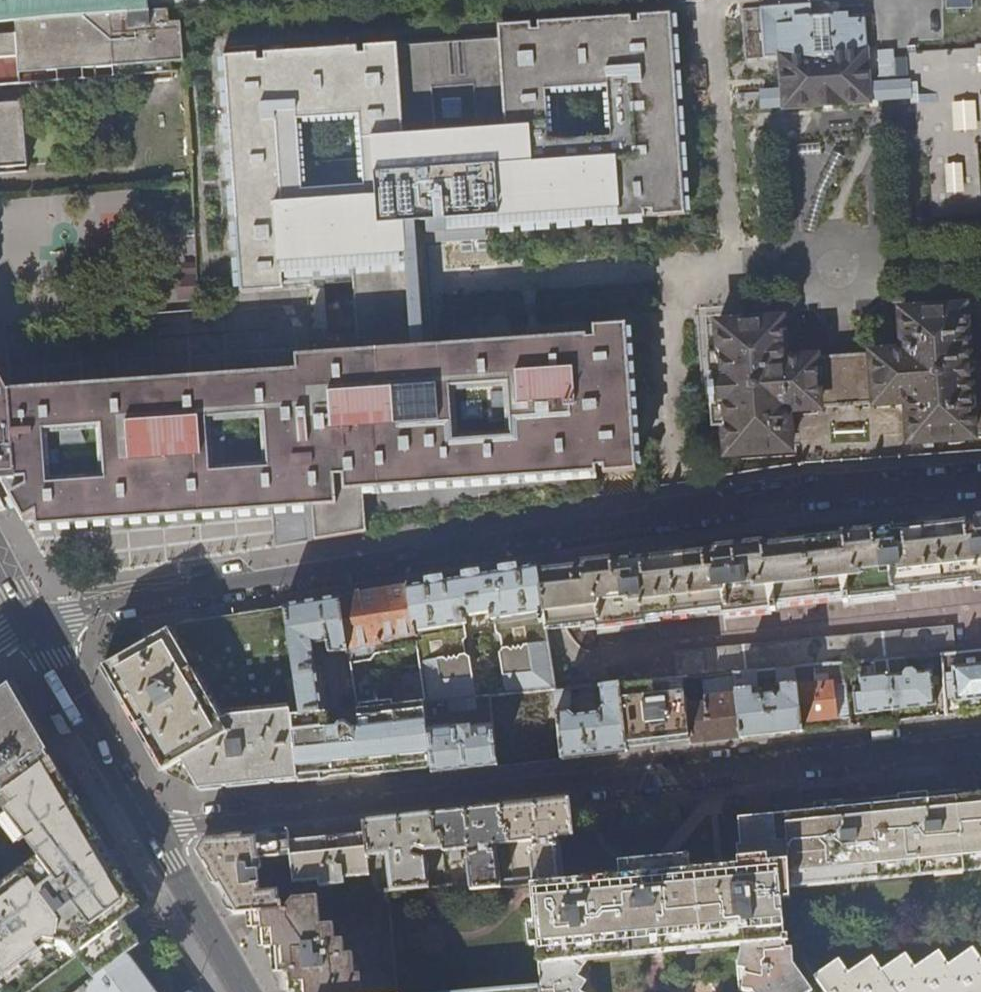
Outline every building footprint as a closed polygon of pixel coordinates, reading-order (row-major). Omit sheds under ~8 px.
[(184,14),(208,12),(207,0),(0,0),(0,28),(184,14)] [(876,108),(869,0),(854,0),(757,6),(764,116),(876,108)] [(498,39),(223,55),(240,298),(287,294),(285,282),(357,279),(431,275),(427,241),(688,223),(673,13),(500,24),(498,39)] [(178,65),(182,65),(182,48),(186,48),(184,14),(0,28),(0,90),(58,86),(58,91),(85,89),(84,73),(96,73),(97,82),(153,78),(153,84),(173,83),(173,77),(178,76),(178,65)] [(876,49),(880,76),(898,74),(893,47),(876,49)] [(978,109),(978,102),(980,102),(980,53),(973,53),(973,58),(929,61),(929,59),(924,59),(924,61),(904,62),(906,91),(907,108),(907,115),(908,115),(909,120),(913,120),(915,143),(911,144),(911,142),(902,142),(899,145),(900,162),(909,162),(911,223),(980,218),(980,149),(978,115),(980,115),(980,109),(978,109)] [(27,170),(22,107),(0,109),(0,172),(27,170)] [(431,275),(357,279),(361,348),(426,345),(435,344),(431,275)] [(867,348),(871,412),(905,410),(907,449),(980,445),(980,442),(974,363),(969,302),(900,307),(903,347),(867,348)] [(786,354),(785,317),(710,321),(720,460),(800,454),(797,417),(827,415),(823,351),(786,354)] [(297,352),(298,369),(9,390),(0,374),(0,474),(30,520),(33,524),(315,506),(339,505),(339,486),(367,485),(643,472),(628,318),(595,321),(595,333),(435,344),(426,345),(361,348),(297,352)] [(867,348),(823,351),(827,415),(871,412),(867,348)] [(315,524),(315,541),(368,533),(367,485),(339,486),(339,505),(315,506),(315,524)] [(972,518),(972,522),(963,523),(899,530),(892,531),(892,527),(841,533),(842,537),(833,538),(761,546),(761,542),(746,544),(710,548),(711,552),(658,558),(630,561),(630,558),(580,563),(580,567),(561,569),(537,572),(547,631),(597,624),(598,630),(643,624),(642,619),(722,610),(723,615),(773,609),(773,611),(778,610),(777,603),(845,596),(845,601),(895,595),(895,591),(976,582),(976,585),(980,584),(980,517),(972,518)] [(339,598),(346,653),(347,661),(415,648),(426,703),(449,701),(476,698),(491,697),(555,691),(556,691),(547,635),(547,631),(537,572),(537,568),(537,567),(486,575),(439,583),(367,594),(339,598)] [(346,653),(339,598),(313,603),(284,607),(296,715),(299,715),(317,713),(325,712),(318,669),(311,670),(308,646),(323,644),(325,656),(346,653)] [(171,630),(164,634),(162,631),(140,644),(105,666),(104,668),(108,676),(117,691),(132,717),(154,756),(163,772),(182,761),(199,790),(238,786),(298,780),(293,730),(292,721),(292,715),(296,715),(284,607),(182,623),(171,630)] [(887,661),(940,656),(955,655),(957,654),(955,628),(673,653),(675,680),(683,679),(732,675),(750,673),(775,671),(793,669),(843,665),(869,662),(887,661)] [(415,648),(347,661),(347,664),(350,690),(352,709),(325,712),(317,713),(319,733),(302,734),(301,731),(297,730),(293,730),(298,780),(299,789),(372,781),(432,774),(428,728),(426,703),(415,648)] [(940,656),(942,678),(944,702),(970,699),(980,698),(980,664),(976,665),(976,660),(968,660),(968,666),(956,667),(955,655),(940,656)] [(940,656),(887,661),(893,710),(919,707),(935,705),(933,679),(942,678),(940,656)] [(887,661),(869,662),(870,671),(875,671),(876,674),(859,677),(861,692),(852,693),(856,713),(872,712),(893,710),(887,661)] [(339,692),(350,690),(347,664),(335,666),(339,692)] [(843,665),(793,669),(800,721),(824,718),(849,716),(843,665)] [(793,669),(775,671),(776,685),(780,684),(781,693),(751,698),(749,689),(753,689),(750,673),(732,675),(741,739),(770,736),(801,732),(800,721),(793,669)] [(732,675),(683,679),(691,741),(691,745),(715,742),(741,739),(732,675)] [(691,741),(683,679),(675,680),(619,685),(626,748),(659,744),(691,741)] [(565,690),(556,691),(555,691),(562,759),(591,756),(627,752),(626,748),(619,685),(600,687),(602,708),(596,714),(573,717),(567,711),(565,690)] [(562,759),(555,691),(491,697),(493,717),(497,767),(526,763),(562,759)] [(477,709),(476,698),(449,701),(450,712),(477,709)] [(49,758),(45,752),(48,751),(47,750),(44,751),(22,721),(11,707),(0,715),(0,790),(3,794),(49,758)] [(458,725),(428,728),(432,774),(463,770),(497,767),(493,717),(488,717),(489,725),(458,728),(458,725)] [(12,808),(60,774),(56,767),(50,757),(49,758),(3,794),(12,808)] [(60,774),(12,808),(7,812),(41,859),(0,889),(0,982),(42,952),(38,947),(46,942),(72,944),(96,978),(128,955),(140,946),(123,923),(140,910),(132,896),(97,838),(72,794),(60,774)] [(799,920),(818,918),(811,880),(980,863),(980,795),(961,797),(875,806),(796,813),(773,816),(777,846),(789,845),(799,920)] [(535,802),(500,806),(501,830),(506,830),(507,846),(533,843),(534,849),(528,852),(531,881),(512,883),(512,888),(532,887),(563,884),(558,840),(572,838),(570,813),(568,799),(535,802)] [(468,810),(432,814),(433,836),(440,836),(442,851),(442,853),(450,852),(451,861),(460,861),(459,851),(467,851),(468,855),(465,857),(468,885),(454,886),(454,887),(455,893),(512,888),(512,883),(498,884),(495,847),(507,846),(506,830),(501,830),(500,806),(468,810)] [(364,821),(365,834),(368,878),(369,894),(376,893),(374,876),(378,875),(376,858),(384,857),(388,892),(428,889),(425,860),(421,859),(423,853),(442,851),(440,836),(433,836),(432,814),(398,818),(364,821)] [(563,884),(532,887),(540,987),(541,991),(582,991),(581,991),(587,981),(573,971),(584,953),(740,939),(741,949),(739,961),(747,963),(742,990),(753,991),(799,991),(809,985),(793,964),(793,948),(786,949),(781,900),(789,899),(791,920),(799,920),(789,845),(777,846),(773,816),(749,818),(739,819),(743,866),(682,871),(681,864),(673,865),(629,869),(630,876),(612,878),(576,883),(563,884)] [(287,842),(286,830),(237,836),(204,840),(197,853),(213,879),(233,914),(251,913),(280,911),(292,900),(291,886),(287,842)] [(288,842),(287,842),(291,886),(315,884),(315,889),(342,887),(341,881),(368,878),(365,834),(326,838),(288,842)] [(251,913),(252,930),(262,929),(263,949),(276,948),(278,975),(285,975),(286,990),(294,989),(294,991),(357,991),(356,979),(353,979),(352,958),(343,958),(341,943),(332,944),(331,928),(316,929),(314,899),(292,900),(280,911),(251,913)] [(973,948),(948,965),(939,951),(914,968),(906,954),(881,971),(872,957),(847,973),(839,959),(827,968),(844,991),(980,991),(980,961),(973,948)] [(128,955),(96,978),(77,991),(155,991),(128,955)] [(827,968),(814,977),(825,991),(844,991),(827,968)]
